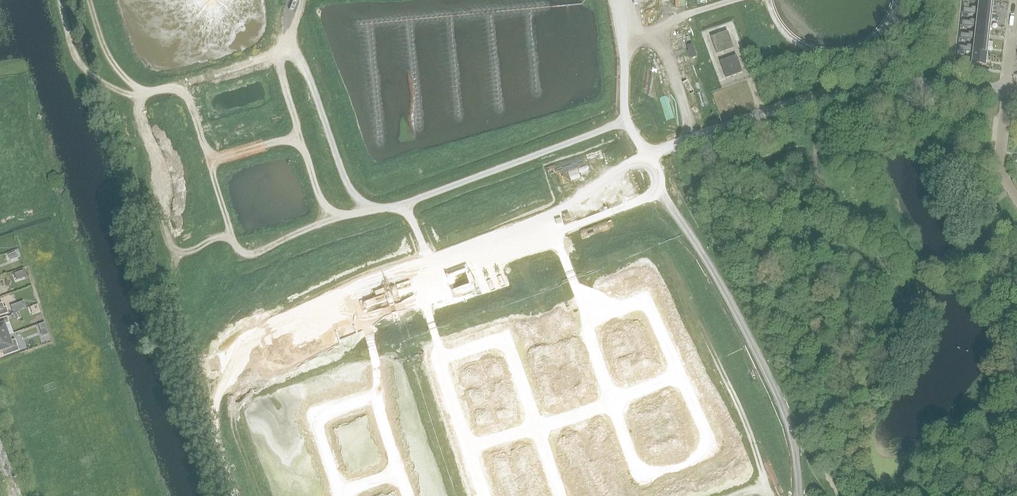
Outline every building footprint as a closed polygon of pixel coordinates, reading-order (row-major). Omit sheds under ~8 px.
[(963,13),(971,14),(978,15),(978,13),(991,14),(993,2),(980,0),(979,0),(979,2),(978,7),(972,7),(971,9),(969,8),(963,8),(963,13)] [(962,20),(961,26),(969,27),(976,27),(976,26),(990,27),(991,14),(978,13),(978,15),(977,20),(970,19),(970,21),(962,20)] [(960,33),(960,38),(968,39),(975,40),(975,38),(988,40),(990,27),(976,26),(976,27),(976,33),(969,32),(968,34),(960,33)] [(717,54),(734,48),(728,32),(711,38),(717,54)] [(959,45),(958,51),(966,52),(974,52),(974,51),(987,53),(988,40),(975,38),(975,40),(974,45),(967,45),(967,46),(959,45)] [(687,47),(691,59),(697,57),(693,44),(687,47)] [(957,58),(957,64),(965,65),(972,66),(972,64),(986,66),(987,53),(974,51),(974,52),(973,58),(966,57),(965,59),(957,58)] [(720,62),(726,79),(743,73),(737,56),(720,62)] [(8,313),(6,307),(4,308),(2,303),(0,304),(0,316),(8,313)] [(9,323),(7,317),(0,319),(0,338),(8,336),(4,325),(9,323)] [(8,336),(0,338),(0,351),(6,349),(8,354),(3,356),(4,356),(19,351),(15,340),(10,342),(8,336)]
